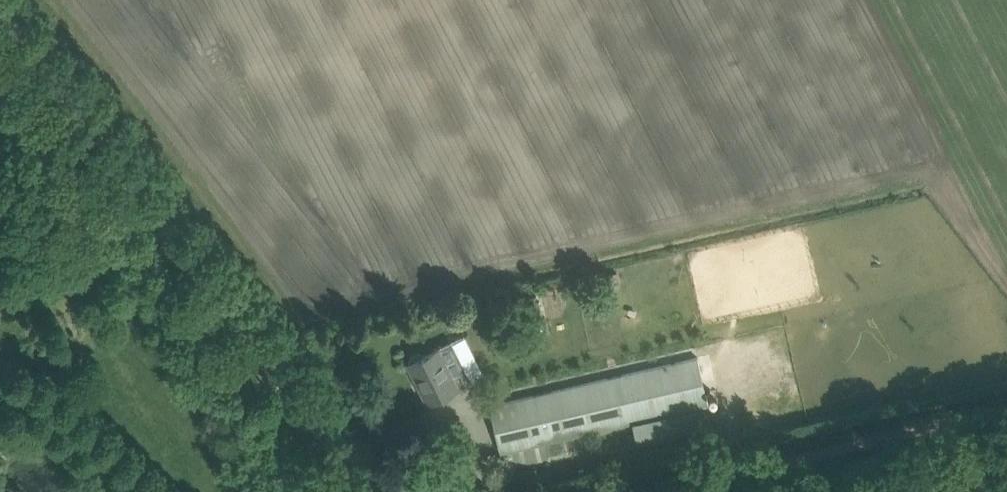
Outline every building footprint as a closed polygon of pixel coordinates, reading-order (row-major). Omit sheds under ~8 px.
[(452,344),(440,350),(439,348),(427,353),(409,362),(417,379),(419,377),(431,401),(449,392),(459,387),(458,384),(468,379),(452,344)] [(709,404),(702,373),(699,357),(492,404),(503,451),(709,404)]
